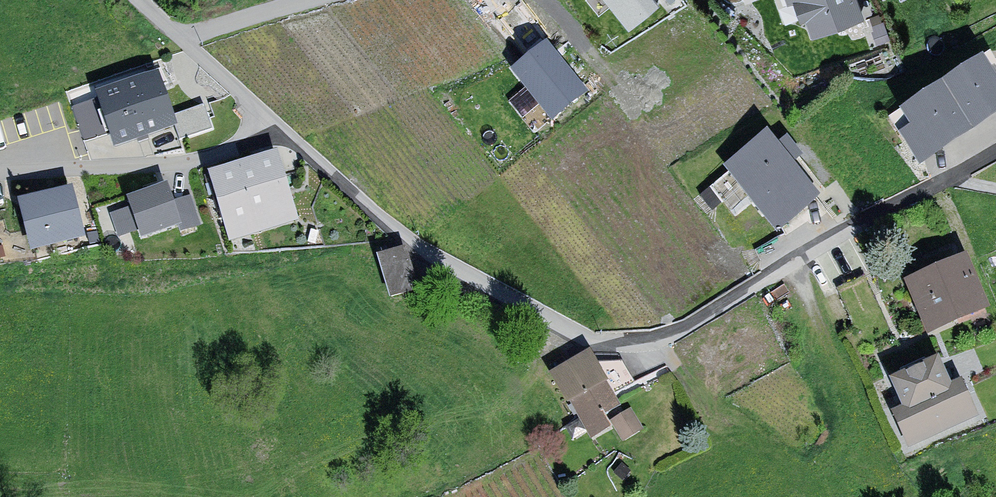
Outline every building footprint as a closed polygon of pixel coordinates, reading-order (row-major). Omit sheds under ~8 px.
[(660,4),(658,0),(610,0),(625,25),(660,4)] [(801,30),(810,27),(816,45),(866,28),(857,0),(791,0),(801,30)] [(511,66),(555,119),(591,88),(547,36),(511,66)] [(159,68),(95,89),(114,145),(177,125),(159,68)] [(893,128),(921,174),(995,129),(995,80),(990,70),(893,128)] [(796,129),(732,176),(778,240),(843,193),(796,129)] [(277,149),(208,170),(229,240),(298,219),(277,149)] [(167,181),(127,194),(141,238),(200,219),(192,194),(173,200),(167,181)] [(70,184),(19,196),(30,245),(81,233),(70,184)] [(403,246),(377,253),(388,295),(414,288),(403,246)] [(973,263),(912,288),(934,340),(995,315),(973,263)] [(595,362),(557,383),(592,448),(611,438),(601,420),(620,410),(595,362)] [(908,416),(899,420),(915,456),(985,424),(968,387),(958,392),(945,364),(895,387),(908,416)] [(632,418),(614,427),(624,448),(642,439),(632,418)]
